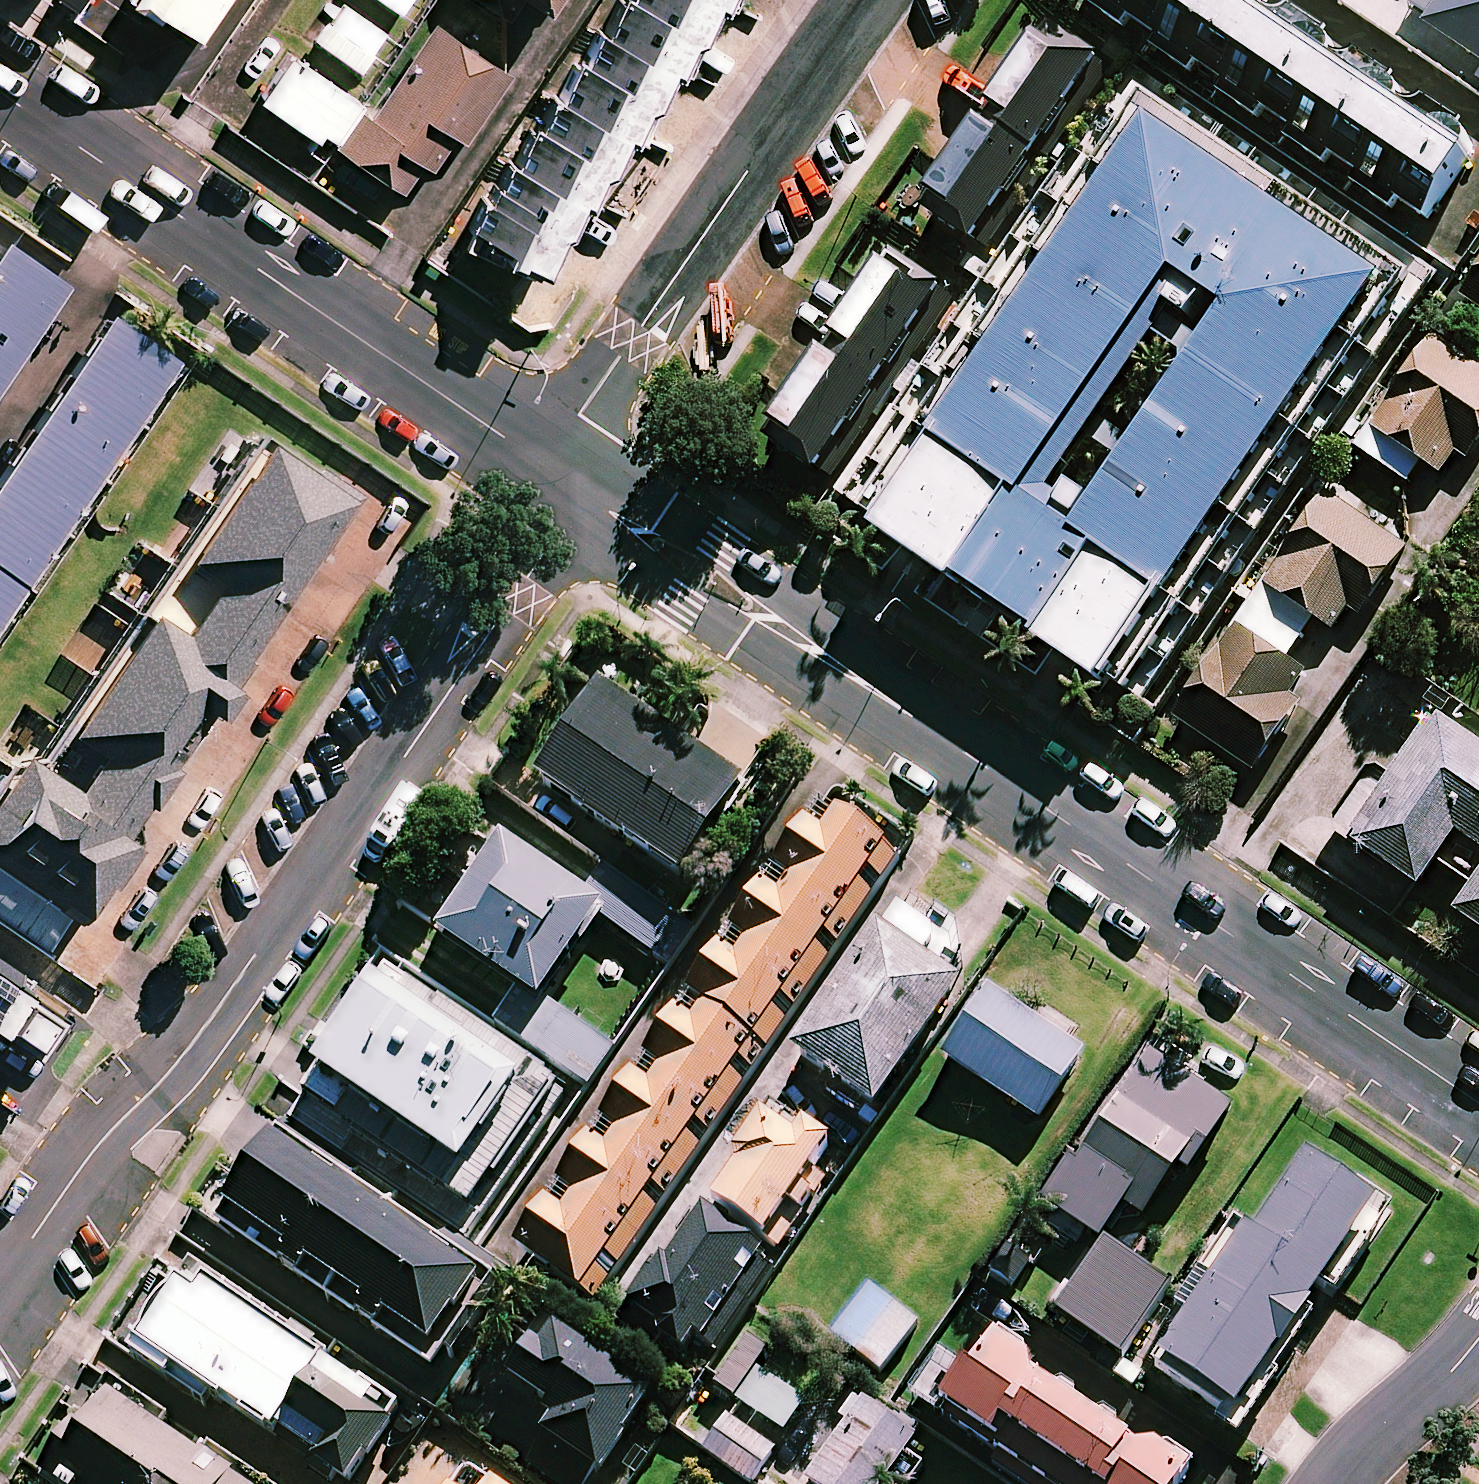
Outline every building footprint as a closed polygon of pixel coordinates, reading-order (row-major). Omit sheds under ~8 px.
[(198,31),(220,0),(153,0),(198,31)] [(402,13),(411,0),(383,0),(402,13)] [(611,28),(602,25),(589,59),(580,56),(563,96),(558,94),(546,125),(536,121),(520,161),(512,157),(494,198),(486,195),(465,242),(500,259),(505,249),(517,255),(520,250),(546,263),(564,224),(570,222),(584,193),(590,195),(604,164),(613,160),(628,127),(635,130),(649,98),(657,94),(674,61),(679,64),(694,32),(703,29),(716,0),(622,0),(611,28)] [(506,16),(517,0),(484,0),(506,16)] [(1244,0),(1107,0),(1433,219),(1476,156),(1244,0)] [(1414,6),(1478,49),(1478,0),(1418,0),(1414,6)] [(387,33),(341,1),(315,38),(361,70),(387,33)] [(364,106),(337,145),(403,191),(424,161),(437,170),(508,67),(438,20),(374,113),(364,106)] [(1116,64),(1056,25),(942,199),(982,225),(972,240),(986,250),(1042,165),(1048,169),(1116,64)] [(362,100),(290,52),(260,97),(320,137),(324,130),(337,138),(362,100)] [(1121,688),(1146,703),(1439,274),(1138,70),(845,499),(871,518),(1121,688)] [(0,233),(0,313),(27,331),(64,276),(0,233)] [(957,303),(903,265),(789,428),(817,448),(808,461),(834,479),(957,303)] [(1467,299),(1478,307),(1478,280),(1467,299)] [(170,349),(103,304),(66,358),(133,403),(170,349)] [(0,313),(0,370),(27,331),(0,313)] [(1439,341),(1363,450),(1412,483),(1426,462),(1444,474),(1461,449),(1473,456),(1478,447),(1478,369),(1439,341)] [(133,403),(66,358),(29,412),(96,458),(133,403)] [(29,412),(0,454),(0,472),(58,512),(96,458),(29,412)] [(253,430),(174,549),(205,570),(169,625),(135,603),(56,722),(87,742),(62,779),(8,743),(0,754),(0,833),(43,862),(30,881),(69,907),(117,834),(108,828),(337,486),(253,430)] [(0,472),(0,552),(21,566),(58,512),(0,472)] [(1407,546),(1330,494),(1269,584),(1346,636),(1407,546)] [(0,552),(0,597),(21,566),(0,552)] [(1307,633),(1258,600),(1179,718),(1255,769),(1295,710),(1317,677),(1290,659),(1307,633)] [(745,787),(603,690),(540,782),(682,880),(745,787)] [(1439,712),(1390,784),(1369,770),(1333,823),(1424,884),(1444,855),(1478,879),(1478,739),(1439,712)] [(706,1007),(767,1052),(832,962),(814,949),(825,934),(837,942),(871,896),(857,886),(867,871),(881,881),(901,854),(841,811),(823,836),(806,824),(774,869),(793,882),(779,901),(763,890),(732,933),(748,945),(736,961),(720,950),(688,994),(706,1007)] [(613,1048),(541,999),(596,919),(669,968),(693,932),(601,869),(586,892),(504,837),(438,934),(517,988),(494,1022),(587,1086),(613,1048)] [(1461,909),(1478,921),(1478,883),(1461,909)] [(926,933),(894,910),(794,1054),(872,1109),(958,986),(911,954),(926,933)] [(505,1034),(380,949),(288,1084),(493,1223),(585,1088),(505,1034)] [(4,1088),(57,1011),(0,972),(0,1085),(4,1088)] [(1084,1053),(989,989),(943,1058),(1038,1121),(1084,1053)] [(767,1052),(706,1007),(692,1027),(677,1016),(647,1057),(664,1070),(650,1089),(633,1077),(602,1120),(620,1134),(607,1152),(590,1140),(558,1183),(578,1197),(564,1217),(546,1204),(516,1246),(595,1303),(661,1213),(654,1208),(767,1052)] [(1227,1107),(1151,1053),(1045,1201),(1098,1239),(1122,1204),(1141,1218),(1190,1149),(1194,1152),(1227,1107)] [(844,1154),(781,1108),(714,1200),(776,1246),(844,1154)] [(315,1136),(289,1118),(218,1222),(432,1369),(447,1348),(456,1354),(513,1271),(315,1136)] [(1234,1437),(1317,1314),(1299,1302),(1311,1285),(1328,1297),(1386,1209),(1305,1155),(1252,1234),(1246,1230),(1240,1238),(1217,1223),(1205,1241),(1213,1247),(1168,1315),(1183,1325),(1159,1360),(1221,1401),(1209,1420),(1234,1437)] [(777,1268),(709,1210),(627,1304),(683,1353),(701,1333),(712,1342),(777,1268)] [(1169,1284),(1102,1239),(1055,1310),(1122,1355),(1169,1284)] [(351,1483),(398,1409),(188,1274),(178,1289),(153,1274),(107,1345),(205,1408),(213,1396),(351,1483)] [(916,1323),(869,1287),(832,1334),(880,1371),(916,1323)] [(547,1322),(508,1377),(559,1413),(524,1463),(553,1483),(589,1483),(651,1396),(547,1322)] [(990,1333),(968,1369),(939,1351),(914,1390),(1001,1445),(996,1452),(1047,1483),(1173,1483),(1179,1474),(1034,1382),(1043,1367),(990,1333)] [(803,1462),(835,1418),(759,1364),(769,1350),(749,1336),(715,1383),(739,1400),(703,1450),(750,1483),(755,1483),(781,1447),(803,1462)] [(113,1397),(86,1436),(74,1428),(40,1477),(51,1483),(240,1483),(113,1397)] [(860,1399),(806,1481),(810,1483),(884,1483),(916,1435),(860,1399)]
